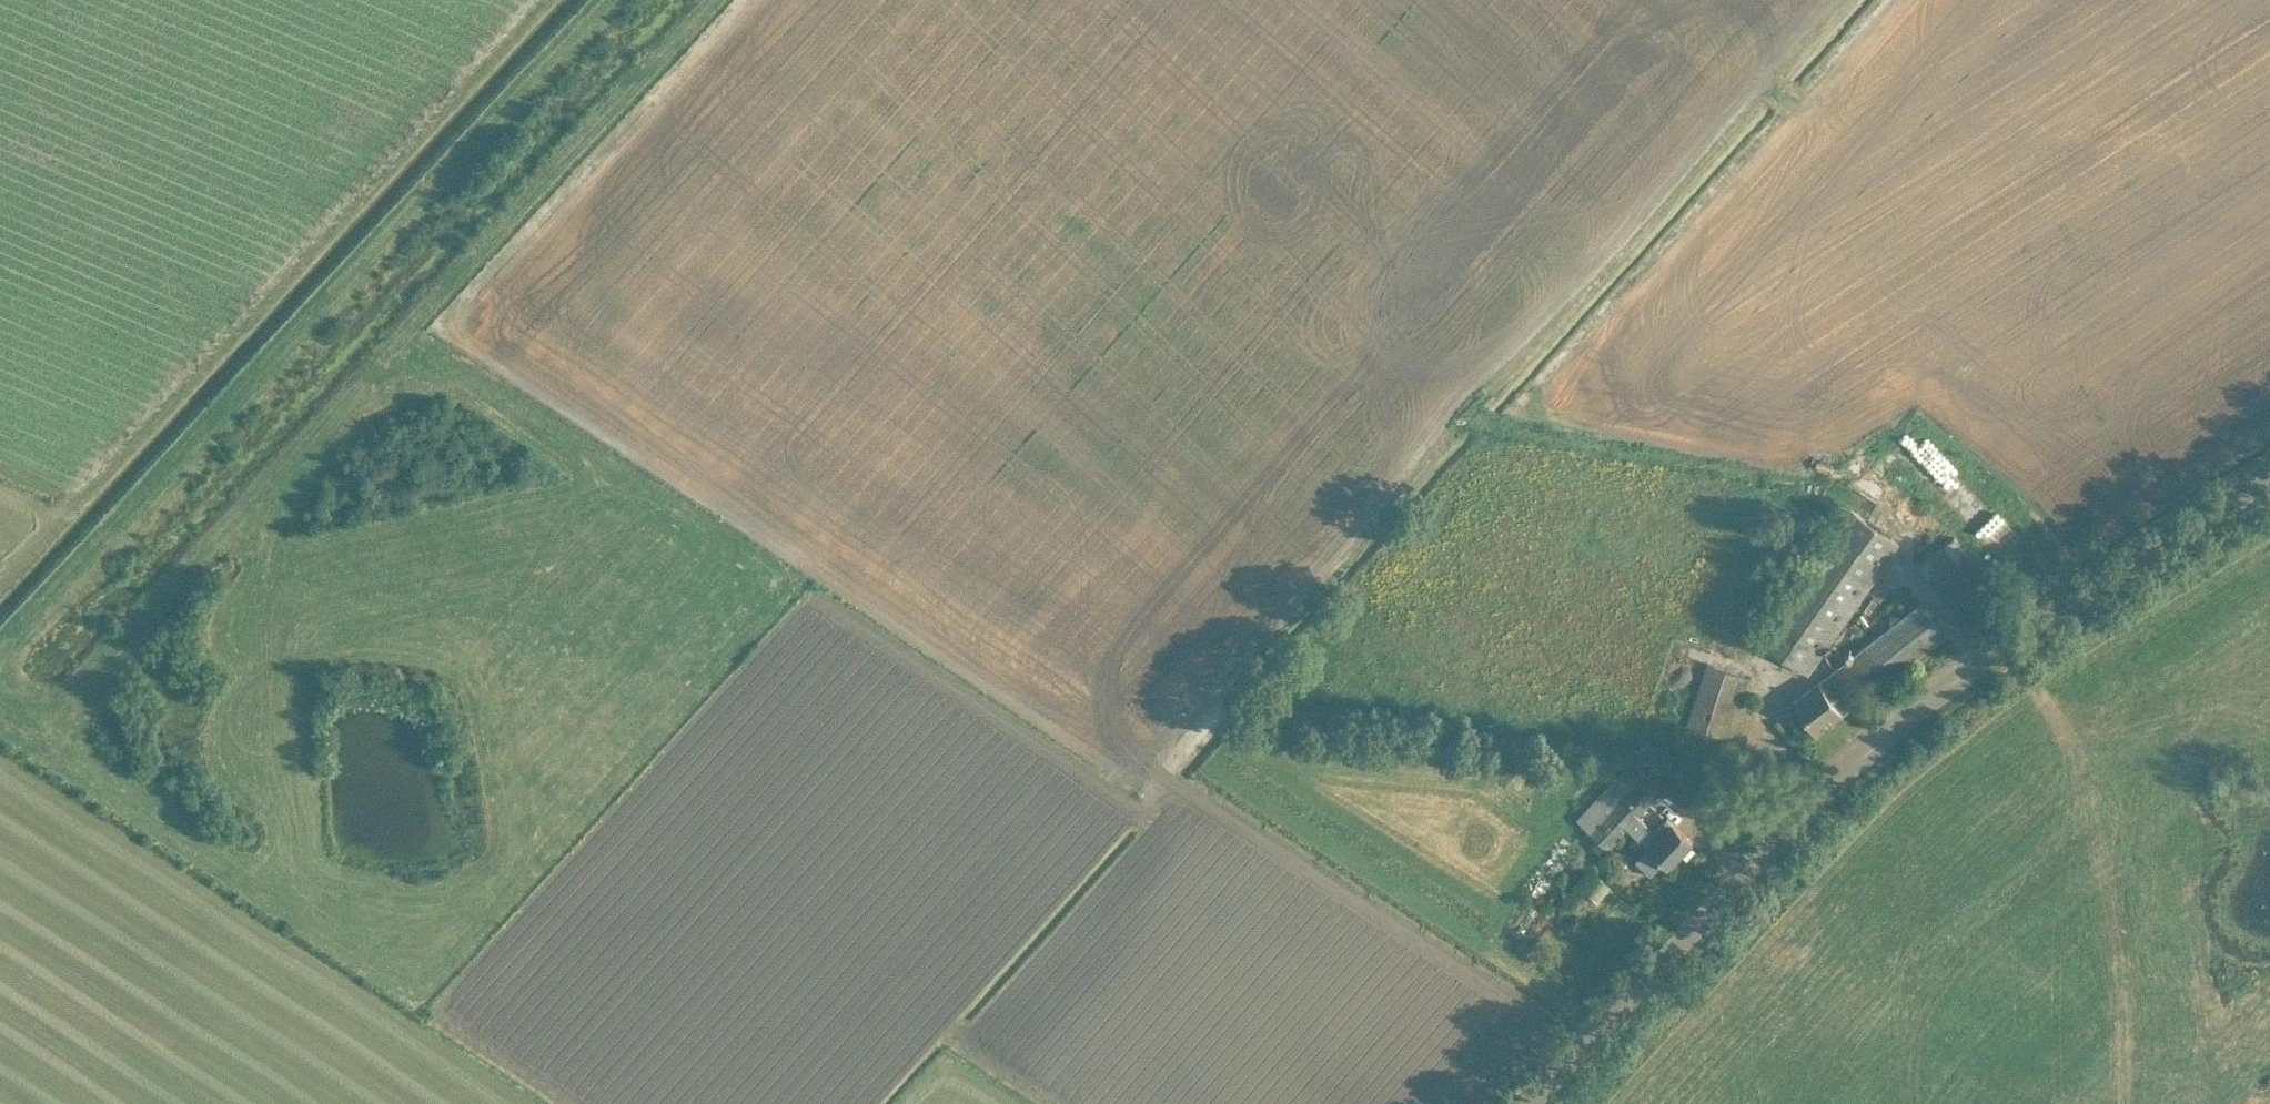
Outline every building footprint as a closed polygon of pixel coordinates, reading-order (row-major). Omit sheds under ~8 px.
[(1759,640),(1790,661),(1808,673),(1899,545),(1881,532),(1850,511),(1847,515),(1836,507),(1821,528),(1831,536),(1759,640)] [(1921,563),(1950,603),(1964,621),(1999,594),(1986,576),(1957,536),(1921,563)] [(1794,702),(1818,733),(1946,634),(1922,603),(1794,702)] [(1752,678),(1709,664),(1690,723),(1746,741),(1754,715),(1741,711),(1752,678)] [(1627,766),(1578,819),(1585,826),(1592,833),(1608,848),(1626,829),(1627,828),(1628,829),(1648,848),(1636,861),(1652,875),(1664,862),(1669,867),(1693,841),(1668,817),(1655,831),(1639,815),(1670,782),(1654,767),(1642,780),(1627,766)] [(1692,814),(1703,802),(1705,800),(1680,777),(1667,791),(1692,814)] [(1719,783),(1703,799),(1712,807),(1728,791),(1719,783)] [(1712,807),(1706,813),(1713,819),(1740,791),(1733,785),(1728,791),(1712,807)] [(1532,890),(1547,902),(1551,897),(1553,899),(1558,891),(1557,891),(1562,885),(1556,880),(1580,852),(1569,844),(1532,890)]
